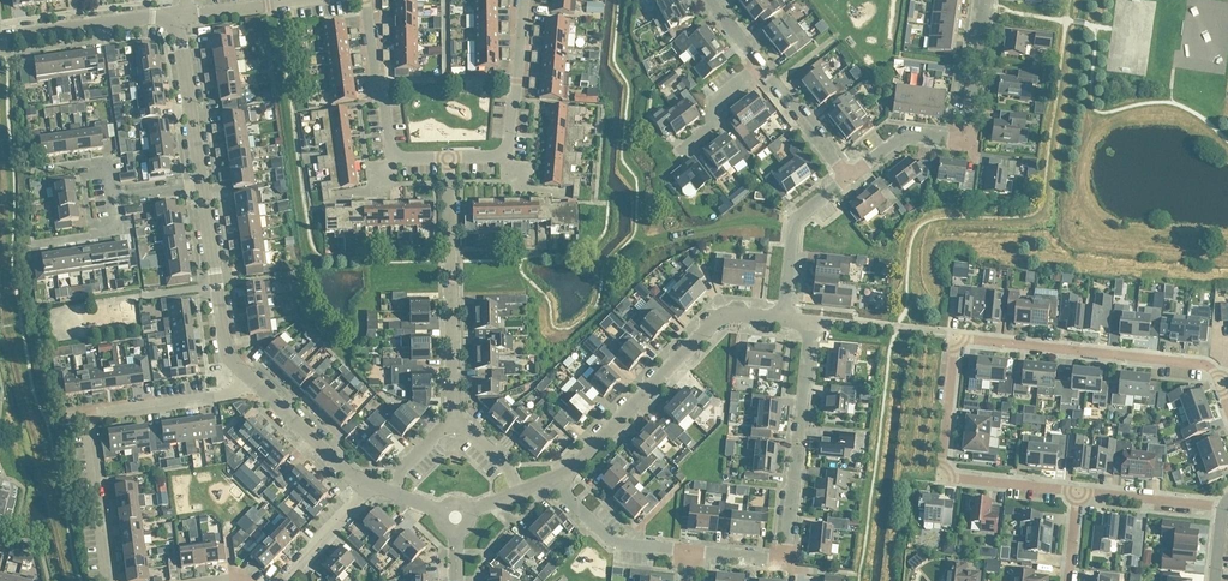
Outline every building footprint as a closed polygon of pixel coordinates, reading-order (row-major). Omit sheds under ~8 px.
[(568,0),(552,0),(551,12),(574,14),(575,1),(568,0)] [(685,4),(683,0),(651,0),(656,9),(649,13),(653,21),(685,4)] [(745,10),(759,0),(738,0),(745,10)] [(745,10),(754,22),(757,19),(762,25),(770,18),(781,9),(785,6),(781,0),(777,3),(774,0),(759,0),(745,10)] [(934,1),(932,13),(959,17),(961,5),(934,1)] [(497,15),(497,2),(474,3),(474,15),(497,15)] [(588,10),(601,11),(602,4),(589,2),(588,10)] [(416,17),(416,4),(393,4),(393,17),(416,17)] [(685,4),(653,21),(657,29),(665,25),(672,39),(668,42),(669,43),(691,26),(688,20),(692,18),(685,4)] [(781,9),(770,18),(774,24),(763,33),(772,44),(798,24),(792,17),(789,19),(781,9)] [(932,13),(931,25),(957,29),(959,17),(932,13)] [(497,15),(474,15),(474,28),(497,28),(497,15)] [(416,30),(416,17),(393,17),(393,30),(416,30)] [(546,19),(544,32),(567,34),(568,21),(546,19)] [(324,39),(346,36),(345,22),(322,25),(324,39)] [(798,24),(772,44),(774,46),(772,49),(777,54),(779,54),(781,56),(792,47),(797,52),(811,41),(803,32),(798,24)] [(957,29),(931,25),(929,37),(956,41),(957,29)] [(497,41),(497,28),(474,28),(474,41),(497,41)] [(238,29),(228,31),(211,33),(212,40),(211,40),(213,53),(234,50),(240,49),(238,29)] [(696,35),(691,29),(673,42),(683,54),(686,51),(691,58),(697,54),(714,41),(711,37),(713,36),(708,29),(706,30),(705,29),(696,35)] [(416,30),(393,30),(394,43),(417,42),(416,30)] [(1051,35),(1036,33),(1022,31),(1021,38),(1005,36),(1003,53),(1024,56),(1026,46),(1049,49),(1051,35)] [(541,32),(540,37),(544,38),(543,45),(566,47),(567,34),(544,32),(541,32)] [(346,36),(324,39),(325,51),(348,48),(346,36)] [(956,41),(929,37),(927,50),(954,54),(956,41)] [(498,54),(497,41),(474,41),(475,54),(498,54)] [(697,54),(691,58),(697,66),(694,68),(703,80),(720,66),(715,59),(723,53),(714,41),(697,54)] [(150,48),(149,42),(134,44),(137,63),(158,60),(156,47),(150,48)] [(417,55),(417,42),(394,43),(394,56),(417,55)] [(543,45),(542,59),(565,61),(566,47),(543,45)] [(106,48),(105,48),(107,63),(108,67),(117,66),(114,47),(106,48)] [(348,48),(325,51),(327,64),(350,61),(348,48)] [(236,62),(234,50),(213,53),(215,65),(236,62)] [(95,51),(82,53),(85,74),(87,83),(92,83),(90,74),(98,73),(98,75),(105,74),(103,58),(102,54),(95,55),(95,51)] [(82,53),(70,55),(73,76),(80,75),(82,84),(87,83),(85,74),(82,53)] [(498,54),(475,54),(475,68),(498,67),(498,54)] [(73,76),(70,55),(58,56),(62,86),(63,94),(65,103),(69,102),(67,94),(70,94),(68,77),(73,76)] [(417,55),(394,56),(394,69),(417,69),(417,55)] [(58,56),(46,58),(49,79),(56,78),(57,87),(62,86),(58,56)] [(49,79),(46,58),(33,60),(34,67),(28,68),(30,85),(37,84),(37,81),(49,79)] [(542,59),(541,71),(564,73),(565,61),(542,59)] [(137,63),(130,64),(130,69),(137,68),(138,75),(160,72),(158,60),(137,63)] [(811,94),(827,82),(822,75),(829,70),(820,60),(809,68),(813,74),(802,83),(811,94)] [(352,74),(350,61),(327,64),(329,77),(352,74)] [(238,74),(236,62),(215,65),(217,77),(238,74)] [(258,76),(268,74),(266,66),(256,68),(258,76)] [(408,77),(408,69),(394,69),(394,78),(408,77)] [(564,73),(541,71),(540,84),(563,86),(564,73)] [(138,75),(139,82),(129,84),(129,89),(135,88),(161,84),(160,72),(138,75)] [(675,72),(657,86),(660,90),(678,77),(675,72)] [(1000,77),(998,94),(1020,97),(1019,99),(1030,100),(1032,83),(1036,84),(1037,74),(1018,72),(1017,79),(1000,77)] [(240,86),(238,74),(217,77),(218,89),(240,86)] [(352,74),(329,77),(331,90),(353,87),(352,74)] [(829,80),(827,82),(811,94),(814,99),(813,100),(818,107),(831,97),(836,102),(847,94),(839,83),(834,87),(829,80)] [(163,96),(161,84),(135,88),(137,100),(163,96)] [(563,86),(540,84),(539,97),(562,99),(563,86)] [(905,113),(909,86),(896,85),(892,111),(905,113)] [(240,86),(218,89),(220,101),(221,101),(222,108),(246,105),(245,98),(242,98),(240,86)] [(921,88),(909,86),(905,113),(917,115),(921,88)] [(355,100),(353,87),(331,90),(333,103),(355,100)] [(208,99),(216,98),(214,88),(206,90),(208,99)] [(933,90),(921,88),(917,115),(929,116),(933,90)] [(107,89),(99,90),(101,98),(108,97),(107,89)] [(674,110),(687,127),(698,118),(689,106),(694,101),(686,90),(680,95),(685,101),(674,110)] [(933,90),(929,116),(942,118),(945,91),(933,90)] [(578,94),(577,102),(596,104),(597,96),(578,94)] [(753,94),(741,103),(760,128),(766,123),(765,121),(776,113),(767,101),(761,106),(753,94)] [(836,102),(827,109),(832,115),(829,117),(830,118),(828,120),(833,127),(835,125),(837,128),(863,108),(857,101),(854,103),(847,94),(836,102)] [(163,96),(137,100),(140,119),(158,117),(157,110),(165,109),(163,96)] [(115,118),(121,117),(118,97),(112,98),(115,118)] [(733,116),(728,120),(733,127),(743,141),(751,151),(759,144),(755,139),(756,137),(753,133),(754,132),(760,128),(741,103),(730,112),(733,116)] [(246,105),(222,108),(223,115),(222,115),(224,128),(245,125),(250,124),(248,111),(247,112),(246,105)] [(586,108),(550,106),(549,119),(574,121),(575,115),(585,116),(586,108)] [(323,125),(348,121),(346,108),(310,112),(311,120),(322,118),(323,125)] [(863,108),(837,128),(840,131),(838,133),(843,140),(845,138),(846,140),(858,131),(862,136),(874,128),(866,118),(869,116),(863,108)] [(676,136),(687,127),(674,110),(667,115),(665,115),(661,109),(649,118),(659,131),(665,126),(668,127),(676,136)] [(1025,116),(1010,114),(1009,123),(994,121),(992,140),(1017,143),(1019,125),(1024,125),(1025,116)] [(158,117),(140,119),(133,121),(133,125),(140,124),(141,130),(143,131),(146,131),(148,138),(169,135),(167,122),(159,123),(158,117)] [(549,119),(548,132),(584,135),(584,128),(574,127),(574,121),(549,119)] [(87,129),(91,150),(103,149),(102,141),(109,140),(106,121),(96,123),(94,125),(95,128),(87,129)] [(348,121),(323,125),(324,131),(313,132),(314,139),(349,134),(348,121)] [(79,124),(75,125),(78,152),(91,150),(87,129),(80,130),(79,124)] [(70,131),(63,132),(66,154),(78,152),(75,125),(69,125),(70,131)] [(245,125),(224,128),(226,140),(247,137),(245,125)] [(51,134),(39,136),(38,131),(29,132),(33,158),(54,155),(51,134)] [(126,131),(117,132),(119,142),(127,141),(126,131)] [(63,132),(51,134),(54,155),(66,154),(63,132)] [(548,132),(547,145),(572,147),(573,141),(583,141),(584,135),(548,132)] [(349,134),(314,139),(315,145),(325,144),(326,150),(351,147),(349,134)] [(171,147),(169,135),(148,138),(149,150),(171,147)] [(733,168),(743,160),(749,156),(740,144),(734,149),(724,136),(714,144),(728,162),(733,168)] [(249,149),(247,137),(226,140),(228,152),(249,149)] [(127,141),(119,142),(119,146),(121,154),(129,153),(127,141)] [(714,144),(703,152),(713,165),(707,170),(716,181),(722,177),(726,173),(722,167),(728,162),(714,144)] [(572,147),(547,145),(546,158),(582,161),(582,154),(572,153),(572,147)] [(149,150),(150,157),(146,158),(146,162),(151,162),(168,160),(173,159),(171,147),(149,150)] [(351,147),(326,150),(327,156),(317,158),(318,164),(353,159),(351,147)] [(251,161),(249,149),(228,152),(229,164),(251,161)] [(795,159),(784,168),(798,185),(810,176),(804,169),(810,164),(800,151),(793,156),(795,159)] [(546,158),(545,171),(570,173),(571,166),(581,167),(582,161),(546,158)] [(696,192),(697,191),(710,180),(693,158),(671,175),(681,189),(681,190),(682,192),(682,194),(684,195),(685,196),(687,197),(688,197),(690,197),(691,197),(693,196),(694,195),(695,194),(696,192)] [(355,172),(353,159),(318,164),(318,171),(329,170),(330,176),(355,172)] [(915,177),(920,183),(928,177),(930,162),(921,160),(914,166),(908,159),(890,173),(901,188),(915,177)] [(974,173),(964,172),(965,163),(940,159),(937,180),(959,183),(958,189),(971,191),(974,173)] [(170,172),(168,160),(151,162),(146,162),(149,180),(166,178),(165,173),(170,172)] [(1016,162),(1001,160),(1000,169),(988,167),(985,191),(1003,193),(1005,176),(1014,177),(1016,162)] [(252,173),(251,161),(229,164),(231,176),(252,173)] [(771,173),(764,178),(774,192),(780,187),(786,195),(798,185),(784,168),(782,164),(771,173)] [(570,173),(545,171),(544,184),(573,187),(572,198),(578,198),(580,180),(570,179),(570,173)] [(120,182),(136,180),(135,172),(127,173),(119,175),(120,182)] [(355,172),(330,176),(331,182),(320,183),(323,202),(329,201),(327,190),(356,186),(355,172)] [(252,173),(231,176),(233,189),(234,189),(254,186),(252,173)] [(53,199),(75,195),(73,183),(65,184),(64,177),(48,179),(49,187),(52,187),(53,199)] [(273,183),(274,189),(280,195),(286,194),(284,182),(273,183)] [(257,185),(254,186),(234,189),(235,195),(234,195),(236,208),(257,205),(262,204),(260,192),(258,192),(257,185)] [(849,204),(853,209),(849,212),(857,223),(876,208),(881,215),(898,201),(887,187),(878,195),(872,187),(849,204)] [(755,193),(754,200),(764,201),(765,194),(755,193)] [(76,207),(75,195),(53,199),(55,211),(76,207)] [(278,210),(285,208),(283,199),(277,200),(278,210)] [(154,213),(146,214),(147,220),(155,219),(159,218),(176,215),(174,203),(166,204),(165,200),(152,201),(152,202),(153,206),(154,213)] [(512,223),(511,200),(498,201),(499,224),(512,223)] [(525,223),(524,200),(511,200),(512,223),(512,234),(525,234),(525,223)] [(538,223),(537,200),(524,200),(525,223),(538,223)] [(551,200),(537,200),(538,223),(546,223),(546,228),(552,228),(551,205),(551,200)] [(472,201),(472,216),(464,216),(465,248),(475,248),(475,240),(478,240),(478,224),(486,224),(486,201),(472,201)] [(498,201),(486,201),(486,224),(499,224),(498,201)] [(420,231),(420,225),(430,225),(429,202),(416,203),(416,226),(416,231),(420,231)] [(377,226),(377,203),(364,204),(364,227),(377,226)] [(390,203),(377,203),(377,226),(390,226),(390,203)] [(403,203),(390,203),(390,226),(403,226),(403,203)] [(416,203),(403,203),(403,226),(416,226),(416,203)] [(364,204),(350,204),(350,210),(351,233),(356,233),(356,227),(364,227),(364,204)] [(259,217),(257,205),(236,208),(237,220),(259,217)] [(563,205),(551,205),(552,228),(559,228),(559,234),(564,234),(563,205)] [(577,205),(563,205),(564,234),(569,234),(568,228),(577,228),(577,205)] [(141,213),(140,206),(124,208),(125,215),(133,214),(141,213)] [(76,207),(55,211),(57,222),(54,223),(55,230),(72,228),(71,221),(78,220),(76,207)] [(338,210),(325,210),(325,233),(334,233),(334,239),(339,239),(338,210)] [(350,210),(338,210),(339,239),(343,239),(343,233),(351,233),(350,210)] [(181,214),(176,215),(159,218),(161,230),(182,227),(181,214)] [(259,217),(237,220),(239,232),(261,229),(259,217)] [(162,237),(154,238),(154,243),(163,242),(184,239),(182,227),(161,230),(162,237)] [(261,229),(239,232),(241,244),(262,241),(261,229)] [(283,245),(290,244),(288,235),(281,236),(283,245)] [(184,239),(163,242),(165,254),(186,251),(184,239)] [(262,241),(241,244),(243,256),(264,253),(262,241)] [(135,250),(128,251),(126,243),(114,245),(117,267),(129,265),(130,268),(137,267),(135,250)] [(114,245),(102,247),(105,268),(117,267),(114,245)] [(146,245),(138,246),(139,258),(148,257),(146,245)] [(105,268),(102,247),(90,249),(93,270),(105,268)] [(90,249),(78,251),(81,272),(93,270),(90,249)] [(81,272),(78,251),(66,252),(69,274),(81,272)] [(186,251),(165,254),(166,266),(188,263),(186,251)] [(66,252),(53,254),(57,276),(69,274),(66,252)] [(264,253),(243,256),(245,269),(246,269),(247,276),(263,273),(280,271),(280,269),(279,268),(274,265),(266,266),(264,253)] [(53,254),(41,256),(32,257),(36,282),(45,281),(45,277),(57,276),(53,254)] [(737,287),(739,264),(730,263),(731,256),(716,254),(715,268),(723,269),(721,285),(737,287)] [(739,264),(737,287),(752,288),(753,278),(764,279),(765,275),(767,256),(755,255),(749,254),(749,258),(748,265),(739,264)] [(816,264),(816,265),(814,265),(812,266),(812,272),(813,274),(815,274),(815,279),(837,282),(838,274),(848,275),(850,259),(827,256),(826,265),(816,264)] [(148,257),(139,258),(140,262),(141,270),(150,269),(149,261),(148,257)] [(865,258),(857,257),(856,265),(864,266),(865,258)] [(168,278),(166,279),(167,286),(183,284),(191,283),(190,276),(188,263),(166,266),(168,278)] [(954,263),(953,275),(953,278),(967,279),(969,264),(954,263)] [(679,283),(678,285),(695,302),(705,291),(697,284),(704,277),(692,265),(685,272),(687,275),(686,276),(685,275),(682,275),(678,279),(678,282),(679,283)] [(837,282),(815,279),(813,295),(822,296),(821,304),(849,307),(851,291),(836,290),(837,282)] [(269,282),(264,283),(243,286),(245,298),(266,295),(271,295),(269,282)] [(695,302),(678,285),(668,295),(665,293),(659,299),(671,311),(677,305),(685,312),(695,302)] [(958,297),(956,318),(971,319),(971,318),(978,319),(981,289),(971,288),(960,287),(958,297)] [(1003,291),(992,290),(981,289),(978,319),(986,320),(986,321),(1000,323),(1003,291)] [(1030,326),(1033,302),(1034,298),(1027,297),(1027,304),(1018,303),(1019,294),(1010,293),(1008,314),(1016,315),(1015,324),(1030,326)] [(271,295),(266,295),(245,298),(246,310),(268,307),(267,300),(274,299),(273,294),(271,295)] [(1083,332),(1086,308),(1076,307),(1077,297),(1063,295),(1060,321),(1068,322),(1067,330),(1083,332)] [(1043,303),(1033,302),(1030,326),(1047,328),(1048,318),(1055,319),(1058,298),(1043,296),(1043,303)] [(1095,309),(1086,308),(1083,332),(1099,334),(1099,327),(1108,328),(1111,297),(1097,296),(1095,309)] [(188,302),(180,303),(179,297),(160,299),(162,311),(168,310),(169,319),(190,316),(188,302)] [(404,311),(429,311),(428,298),(409,299),(409,305),(404,305),(404,311)] [(652,299),(639,312),(660,332),(669,323),(667,322),(671,318),(652,299)] [(497,304),(473,304),(473,317),(497,317),(497,311),(505,310),(505,304),(500,304),(497,304)] [(1134,337),(1137,316),(1129,315),(1130,306),(1115,305),(1114,319),(1122,320),(1120,336),(1134,337)] [(268,307),(246,310),(248,322),(269,320),(268,307)] [(1144,317),(1137,316),(1134,337),(1149,339),(1150,323),(1160,324),(1161,310),(1145,308),(1144,317)] [(1198,318),(1187,317),(1184,343),(1199,344),(1199,340),(1207,341),(1210,309),(1199,308),(1198,318)] [(410,322),(400,322),(400,330),(415,329),(415,323),(429,323),(429,311),(404,311),(405,317),(410,317),(410,322)] [(630,320),(625,325),(637,336),(641,331),(651,341),(660,332),(639,312),(638,311),(630,320)] [(190,316),(169,319),(163,319),(165,332),(191,328),(190,316)] [(1184,343),(1187,317),(1173,316),(1172,320),(1162,319),(1160,336),(1171,337),(1170,341),(1184,343)] [(497,329),(497,317),(473,317),(474,330),(490,330),(491,337),(505,336),(505,329),(497,329)] [(269,320),(248,322),(250,335),(256,334),(257,345),(273,337),(272,332),(271,332),(269,320)] [(621,330),(625,333),(617,342),(620,345),(637,362),(646,353),(633,340),(637,336),(625,325),(621,330)] [(191,328),(165,332),(165,337),(171,336),(173,344),(193,341),(191,328)] [(415,335),(415,329),(394,330),(394,337),(400,337),(401,348),(405,348),(430,348),(429,335),(415,335)] [(314,338),(310,334),(306,338),(310,342),(314,338)] [(505,336),(491,337),(491,343),(474,344),(474,357),(498,356),(498,350),(505,350),(505,336)] [(273,337),(257,345),(265,353),(264,353),(273,362),(288,347),(279,338),(276,341),(273,337)] [(318,342),(314,338),(310,342),(314,346),(318,342)] [(174,352),(168,353),(168,358),(195,354),(193,341),(173,344),(174,352)] [(598,342),(594,346),(599,350),(611,362),(615,358),(629,371),(637,362),(620,345),(616,349),(619,353),(616,356),(604,345),(599,341),(598,342)] [(829,350),(826,378),(844,380),(844,377),(850,378),(851,363),(846,362),(847,353),(856,354),(857,345),(841,343),(840,352),(829,350)] [(116,344),(111,344),(113,362),(117,388),(130,386),(127,366),(119,367),(116,344)] [(736,361),(735,377),(749,378),(750,369),(758,369),(761,345),(747,344),(746,353),(745,362),(736,361)] [(761,345),(758,369),(767,370),(766,380),(780,381),(781,367),(773,366),(774,355),(775,346),(761,345)] [(110,346),(97,346),(97,354),(110,353),(110,346)] [(320,346),(308,355),(317,367),(329,358),(320,346)] [(288,347),(273,362),(282,371),(297,355),(288,347)] [(297,355),(282,371),(291,379),(306,364),(300,358),(307,351),(304,348),(297,355)] [(430,348),(405,348),(405,354),(410,354),(411,361),(430,360),(430,348)] [(597,359),(590,367),(594,372),(612,388),(620,379),(607,366),(611,362),(599,350),(595,354),(594,356),(597,359)] [(195,354),(168,358),(169,363),(170,371),(171,378),(190,375),(196,375),(195,368),(197,367),(195,354)] [(337,360),(333,356),(329,361),(333,365),(337,360)] [(498,356),(474,357),(474,370),(491,369),(491,376),(506,376),(520,375),(519,366),(514,366),(513,362),(498,363),(498,356)] [(134,365),(127,366),(130,386),(143,385),(143,383),(150,382),(146,357),(133,359),(134,365)] [(401,359),(383,359),(383,367),(391,367),(401,367),(401,359)] [(990,382),(993,360),(979,359),(977,374),(970,373),(968,390),(981,392),(982,381),(990,382)] [(993,360),(990,382),(999,383),(997,394),(1011,395),(1013,378),(1006,377),(1007,362),(993,360)] [(109,368),(101,369),(104,390),(117,388),(113,362),(108,362),(109,368)] [(92,364),(87,365),(91,392),(92,394),(99,393),(99,391),(104,390),(101,369),(93,371),(92,364)] [(306,364),(291,379),(300,388),(300,387),(306,392),(317,380),(320,378),(315,373),(306,364)] [(1015,378),(1013,395),(1027,397),(1028,387),(1038,388),(1041,366),(1025,364),(1024,374),(1023,379),(1015,378)] [(84,372),(76,373),(78,394),(91,392),(87,365),(83,366),(84,372)] [(346,369),(342,365),(338,370),(342,374),(346,369)] [(422,372),(422,366),(401,367),(391,367),(391,385),(403,385),(430,385),(430,372),(422,372)] [(1038,388),(1037,395),(1053,397),(1053,396),(1061,397),(1063,382),(1055,382),(1056,367),(1041,366),(1038,388)] [(78,394),(76,373),(67,374),(66,368),(54,370),(58,395),(65,394),(65,396),(78,394)] [(346,369),(342,374),(346,378),(350,373),(346,369)] [(1063,382),(1061,397),(1061,404),(1071,405),(1071,399),(1077,400),(1078,391),(1086,392),(1088,371),(1074,369),(1072,383),(1063,382)] [(1088,371),(1086,392),(1094,393),(1092,403),(1099,404),(1098,408),(1106,409),(1108,391),(1101,391),(1102,382),(1103,372),(1088,371)] [(612,388),(594,372),(586,380),(582,376),(577,381),(588,392),(592,387),(603,397),(612,388)] [(1134,397),(1136,376),(1122,374),(1120,389),(1113,388),(1111,405),(1125,406),(1126,396),(1134,397)] [(323,375),(317,380),(306,392),(305,393),(314,402),(329,386),(334,382),(323,375)] [(506,376),(491,376),(492,383),(475,383),(475,397),(477,396),(477,400),(482,405),(491,396),(499,396),(498,383),(506,383),(506,376)] [(1150,377),(1136,376),(1134,397),(1133,404),(1154,407),(1156,392),(1149,392),(1150,377)] [(329,386),(314,402),(323,411),(338,395),(333,391),(338,386),(334,381),(334,382),(329,386)] [(350,395),(355,384),(348,381),(344,392),(350,395)] [(577,381),(565,394),(586,415),(595,406),(584,396),(588,392),(577,381)] [(364,386),(360,382),(355,387),(359,391),(364,386)] [(431,397),(430,385),(403,385),(403,391),(405,391),(406,397),(409,397),(409,402),(426,409),(426,397),(431,397)] [(1171,394),(1168,395),(1171,404),(1177,401),(1180,408),(1183,407),(1186,414),(1207,406),(1202,391),(1197,393),(1194,385),(1189,387),(1171,394)] [(367,390),(364,386),(359,391),(363,394),(367,390)] [(824,395),(823,412),(846,415),(847,404),(855,405),(856,388),(842,387),(841,397),(824,395)] [(683,391),(673,401),(688,416),(694,421),(711,404),(700,394),(693,388),(687,395),(683,391)] [(338,395),(323,411),(331,419),(346,404),(350,400),(342,391),(338,395)] [(562,392),(557,397),(567,407),(563,411),(562,409),(558,414),(563,418),(568,423),(572,419),(577,424),(586,415),(565,394),(562,392)] [(766,396),(760,396),(752,395),(750,407),(758,408),(758,417),(779,419),(780,404),(765,403),(766,396)] [(491,396),(482,405),(490,412),(486,416),(495,425),(512,407),(502,399),(499,396),(491,396)] [(688,416),(673,401),(663,411),(673,421),(666,428),(667,428),(677,439),(683,433),(684,432),(678,426),(688,416)] [(512,407),(495,425),(505,434),(514,424),(519,429),(524,423),(527,419),(531,415),(517,403),(512,407)] [(346,404),(331,419),(340,428),(355,412),(346,404)] [(393,410),(410,427),(419,418),(405,405),(401,410),(397,406),(393,410)] [(1188,429),(1182,432),(1185,440),(1206,432),(1211,430),(1208,423),(1213,421),(1207,406),(1186,414),(1189,421),(1185,423),(1188,429)] [(372,415),(382,426),(387,420),(377,410),(372,415)] [(410,427),(393,410),(389,414),(393,418),(388,423),(402,436),(410,427)] [(964,423),(964,426),(964,429),(966,431),(965,435),(989,437),(990,428),(1000,429),(1001,422),(1002,414),(978,411),(977,419),(967,418),(967,422),(964,423)] [(527,419),(524,423),(529,428),(517,440),(527,449),(543,432),(534,423),(539,417),(533,413),(531,415),(527,419)] [(563,418),(558,414),(553,419),(563,429),(568,423),(563,418)] [(382,426),(372,415),(367,420),(377,431),(382,426)] [(1011,416),(1012,424),(1020,423),(1019,415),(1011,416)] [(213,417),(200,419),(203,439),(211,438),(212,444),(224,442),(222,426),(214,427),(213,417)] [(751,430),(750,437),(762,439),(769,439),(770,432),(777,433),(779,419),(758,417),(757,425),(752,425),(751,430)] [(203,439),(200,419),(187,420),(192,455),(197,454),(195,440),(203,439)] [(251,419),(246,425),(241,420),(227,434),(232,439),(236,442),(240,438),(246,444),(261,429),(251,419)] [(187,420),(174,422),(177,443),(185,442),(187,455),(192,455),(187,420)] [(342,430),(348,436),(357,427),(351,421),(342,430)] [(177,443),(174,422),(161,424),(162,434),(155,435),(158,452),(169,450),(169,444),(177,443)] [(651,423),(641,434),(657,448),(666,438),(672,443),(677,438),(667,428),(662,433),(651,423)] [(1156,434),(1155,424),(1140,425),(1141,435),(1156,434)] [(154,428),(147,429),(147,426),(133,428),(137,455),(142,454),(141,448),(149,447),(150,453),(158,452),(155,435),(154,428)] [(371,432),(367,437),(385,454),(393,445),(387,439),(392,435),(384,427),(380,431),(375,436),(371,432)] [(137,455),(133,428),(121,430),(124,450),(132,449),(132,455),(137,455)] [(261,429),(246,444),(252,449),(248,454),(251,457),(270,438),(261,429)] [(108,434),(101,435),(104,459),(116,458),(115,452),(124,450),(121,430),(107,432),(108,434)] [(543,432),(527,449),(536,458),(558,435),(553,431),(548,436),(543,432)] [(683,433),(677,439),(686,447),(691,441),(683,433)] [(843,448),(853,449),(854,434),(839,433),(839,441),(820,439),(818,456),(842,458),(843,448)] [(657,448),(641,434),(631,444),(642,454),(637,459),(648,469),(657,459),(651,454),(657,448)] [(989,437),(965,435),(965,438),(963,440),(962,443),(962,446),(964,448),(964,451),(973,453),(972,461),(996,463),(997,455),(987,454),(989,437)] [(1051,448),(1043,447),(1041,467),(1056,469),(1057,454),(1064,455),(1066,436),(1052,435),(1051,448)] [(1203,462),(1224,453),(1223,451),(1225,448),(1223,443),(1220,442),(1219,439),(1208,443),(1205,435),(1185,442),(1188,451),(1194,449),(1197,455),(1193,462),(1195,465),(1197,464),(1203,462)] [(1023,436),(1022,451),(1029,451),(1027,466),(1041,467),(1043,447),(1044,438),(1037,438),(1023,436)] [(1068,454),(1067,458),(1075,459),(1073,470),(1089,472),(1092,446),(1082,445),(1083,438),(1070,436),(1068,454)] [(385,454),(367,437),(363,441),(367,444),(362,449),(376,463),(385,454)] [(754,459),(775,461),(776,447),(761,445),(762,439),(750,437),(748,437),(747,450),(755,451),(754,459)] [(270,438),(251,457),(255,460),(259,456),(265,462),(279,447),(270,438)] [(1092,446),(1089,472),(1105,474),(1106,463),(1114,463),(1114,459),(1116,441),(1102,440),(1102,447),(1092,446)] [(1117,441),(1115,459),(1123,460),(1121,476),(1137,477),(1139,453),(1132,453),(1133,443),(1117,441)] [(1139,453),(1137,477),(1153,479),(1155,463),(1164,464),(1166,447),(1148,445),(1147,454),(1139,453)] [(265,462),(260,466),(266,472),(275,480),(281,474),(287,468),(282,463),(289,456),(279,447),(265,462)] [(1197,464),(1195,465),(1197,464),(1200,472),(1197,473),(1201,485),(1220,478),(1217,472),(1220,470),(1227,468),(1227,464),(1224,453),(1203,462),(1197,464)] [(626,477),(626,476),(620,471),(626,465),(617,456),(607,466),(612,471),(602,481),(612,491),(619,484),(626,477)] [(238,470),(240,468),(231,459),(226,464),(236,472),(238,470)] [(745,467),(744,479),(758,481),(758,474),(768,475),(773,475),(775,461),(754,459),(754,468),(745,467)] [(281,474),(275,480),(284,489),(288,484),(294,490),(308,476),(299,466),(286,479),(281,474)] [(664,468),(656,477),(658,479),(672,477),(672,476),(664,468)] [(846,473),(827,471),(826,482),(816,481),(815,491),(816,492),(814,509),(835,511),(837,488),(845,489),(846,473)] [(675,477),(681,483),(685,478),(679,472),(675,477)] [(626,477),(619,484),(624,489),(614,499),(624,509),(638,495),(632,490),(638,483),(628,474),(626,476),(626,477)] [(300,496),(296,500),(288,508),(292,511),(299,504),(303,499),(318,485),(308,476),(294,490),(300,496)] [(117,499),(138,496),(136,483),(132,484),(132,477),(115,479),(116,486),(115,486),(117,499)] [(165,493),(165,484),(155,484),(156,493),(165,493)] [(318,485),(303,499),(309,505),(305,510),(314,518),(328,504),(322,499),(327,494),(318,485)] [(919,492),(918,499),(921,499),(920,508),(926,509),(925,522),(924,527),(926,530),(930,530),(933,528),(933,523),(942,524),(942,523),(951,524),(953,502),(938,501),(938,497),(928,496),(929,493),(919,492)] [(0,493),(0,515),(2,516),(4,516),(9,496),(0,493)] [(638,495),(624,509),(634,519),(644,509),(649,513),(659,503),(649,494),(643,500),(638,495)] [(138,496),(117,499),(118,511),(139,508),(145,507),(143,495),(138,496)] [(701,531),(704,507),(697,506),(698,497),(684,495),(682,517),(688,518),(687,530),(701,531)] [(9,498),(4,514),(4,516),(2,516),(1,521),(9,523),(16,500),(9,498)] [(969,508),(971,510),(972,510),(971,523),(982,524),(981,531),(996,533),(998,514),(990,513),(991,501),(974,499),(973,502),(972,502),(970,503),(969,508)] [(704,507),(701,531),(716,533),(717,518),(724,519),(725,505),(725,502),(719,502),(718,508),(704,507)] [(267,503),(262,508),(258,512),(263,516),(267,512),(264,509),(269,504),(267,503)] [(725,505),(724,519),(731,519),(730,534),(744,535),(746,515),(737,514),(738,506),(725,505)] [(546,510),(536,519),(551,534),(560,525),(568,533),(573,527),(562,516),(553,507),(548,512),(546,510)] [(754,516),(746,515),(744,535),(758,537),(760,522),(766,523),(768,509),(755,507),(754,516)] [(139,508),(118,511),(120,523),(141,520),(139,508)] [(371,532),(386,516),(377,508),(362,523),(371,532)] [(258,512),(254,516),(259,520),(263,516),(258,512)] [(1021,536),(1028,537),(1051,539),(1052,525),(1041,524),(1042,515),(1022,513),(1020,529),(1022,529),(1021,536)] [(386,516),(371,532),(380,540),(372,548),(377,553),(380,550),(389,541),(388,541),(392,538),(394,535),(390,531),(396,525),(386,516)] [(832,530),(847,532),(848,521),(827,518),(826,526),(811,525),(808,554),(830,556),(832,530)] [(1117,542),(1120,519),(1104,518),(1103,529),(1095,528),(1092,552),(1108,554),(1110,541),(1117,542)] [(299,534),(284,519),(275,528),(290,543),(299,534)] [(538,540),(533,545),(542,553),(545,556),(550,551),(543,543),(551,534),(536,519),(527,529),(538,540)] [(1120,519),(1117,542),(1125,543),(1124,555),(1140,557),(1142,533),(1134,532),(1135,521),(1120,519)] [(141,520),(120,523),(121,535),(143,532),(141,520)] [(245,525),(241,529),(246,534),(250,530),(254,525),(250,520),(245,525)] [(1174,546),(1197,549),(1199,533),(1189,532),(1190,524),(1163,521),(1161,537),(1175,538),(1174,546)] [(275,528),(269,533),(265,530),(262,532),(266,536),(282,551),(290,543),(275,528)] [(237,533),(232,539),(233,544),(236,543),(242,537),(246,534),(241,529),(237,533)] [(392,538),(388,541),(389,541),(380,550),(385,555),(388,552),(397,560),(402,554),(417,539),(408,530),(396,542),(392,538)] [(150,531),(143,532),(121,535),(123,547),(144,544),(143,537),(151,536),(150,531)] [(216,545),(215,542),(214,534),(207,535),(206,532),(201,532),(203,543),(206,565),(218,563),(218,562),(225,561),(222,545),(216,545)] [(352,534),(347,539),(359,551),(364,546),(352,534)] [(266,536),(258,545),(273,560),(282,551),(266,536)] [(514,536),(505,545),(520,560),(525,555),(529,559),(532,559),(534,556),(537,558),(542,553),(537,548),(533,545),(530,542),(525,546),(514,536)] [(1018,544),(1017,560),(1031,561),(1032,552),(1038,553),(1049,554),(1051,539),(1028,537),(1027,544),(1018,544)] [(417,539),(402,554),(410,563),(408,565),(402,571),(406,574),(423,566),(420,560),(417,557),(426,547),(417,539)] [(203,543),(190,545),(193,566),(206,565),(203,543)] [(144,544),(123,547),(124,559),(146,557),(144,544)] [(193,566),(190,545),(178,547),(181,568),(193,566)] [(273,560),(258,545),(249,554),(264,569),(273,560)] [(505,545),(496,555),(507,566),(500,572),(519,580),(520,575),(512,568),(520,560),(505,545)] [(995,556),(995,546),(977,545),(976,556),(995,556)] [(338,546),(330,555),(345,570),(354,562),(362,570),(367,564),(355,553),(350,558),(338,546)] [(1197,549),(1174,546),(1174,554),(1164,553),(1162,569),(1185,571),(1185,563),(1195,564),(1197,549)] [(1150,563),(1150,549),(1141,549),(1142,564),(1150,563)] [(23,560),(25,553),(16,550),(14,557),(23,560)] [(553,552),(536,571),(542,577),(560,558),(553,552)] [(33,555),(25,553),(23,560),(32,562),(33,555)] [(330,555),(321,564),(333,576),(328,580),(338,580),(336,579),(345,570),(330,555)] [(146,557),(124,559),(126,571),(147,569),(146,557)] [(1000,573),(1001,560),(987,559),(986,572),(1000,573)] [(177,578),(175,561),(168,562),(170,579),(177,578)] [(944,579),(946,580),(979,580),(980,573),(965,571),(966,564),(948,562),(947,572),(945,573),(944,579)] [(1047,574),(1058,573),(1057,562),(1047,562),(1047,574)] [(406,574),(403,575),(403,580),(431,580),(431,578),(426,578),(425,565),(423,566),(406,574)] [(519,580),(500,572),(489,568),(489,580),(518,580),(519,580)] [(126,571),(127,580),(149,580),(147,569),(126,571)] [(629,578),(634,579),(633,580),(658,580),(646,580),(647,571),(630,569),(629,578)] [(1048,576),(1034,575),(1034,571),(1015,569),(1014,580),(1048,580),(1048,576)] [(1179,580),(1180,574),(1163,572),(1162,580),(1180,580),(1179,580)] [(3,576),(2,580),(18,580),(18,579),(19,575),(12,573),(11,578),(3,576)]
